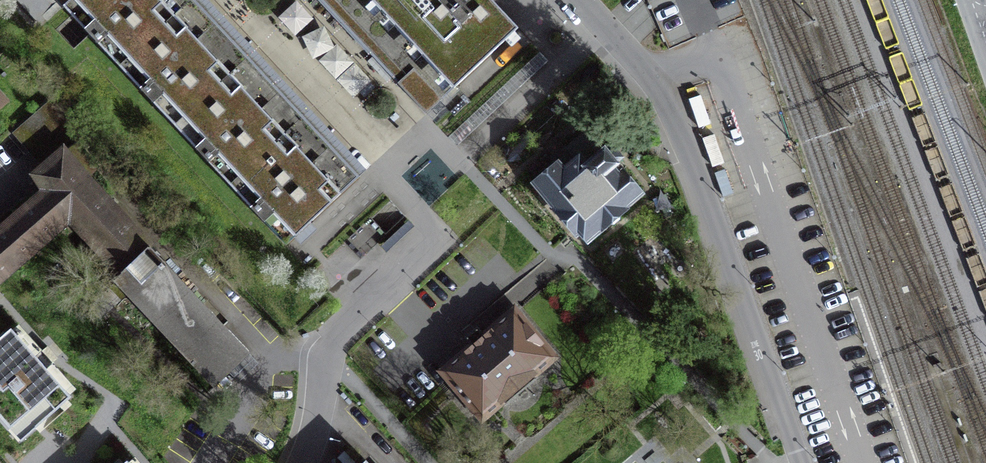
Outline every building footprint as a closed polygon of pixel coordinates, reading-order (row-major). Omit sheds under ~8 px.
[(195,0),(71,0),(64,6),(286,244),(360,175),(195,0)] [(427,113),(518,28),(492,0),(321,0),(427,113)] [(68,215),(121,273),(150,246),(88,178),(97,166),(76,143),(79,141),(77,138),(79,136),(48,103),(13,134),(44,167),(35,176),(44,191),(0,231),(0,277),(68,215)] [(579,232),(587,241),(604,227),(603,225),(606,223),(614,224),(620,219),(620,211),(624,207),(623,206),(639,193),(621,170),(618,172),(613,164),(614,164),(587,130),(566,147),(567,148),(554,158),(558,165),(536,183),(577,233),(579,232)] [(249,354),(150,246),(121,273),(114,280),(213,387),(219,381),(225,388),(232,381),(226,375),(249,354)] [(472,345),(442,370),(482,417),(504,400),(503,399),(529,377),(531,378),(554,357),(514,310),(483,335),(477,327),(465,337),(472,345)] [(0,334),(0,405),(18,426),(65,387),(12,324),(0,334)] [(116,462),(139,462),(129,452),(116,462)]
